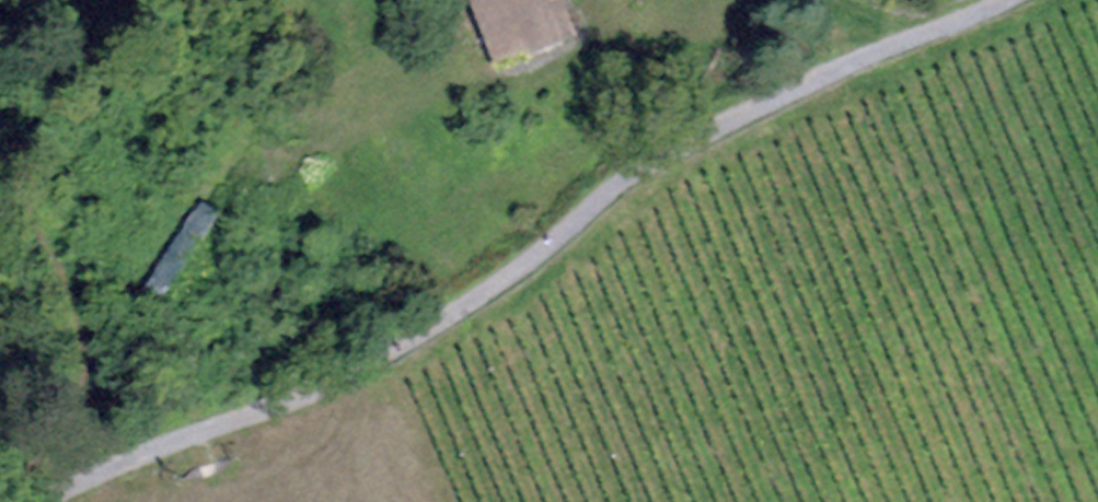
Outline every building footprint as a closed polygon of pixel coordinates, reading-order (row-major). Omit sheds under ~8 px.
[(485,74),(562,51),(546,0),(461,0),(485,74)]
